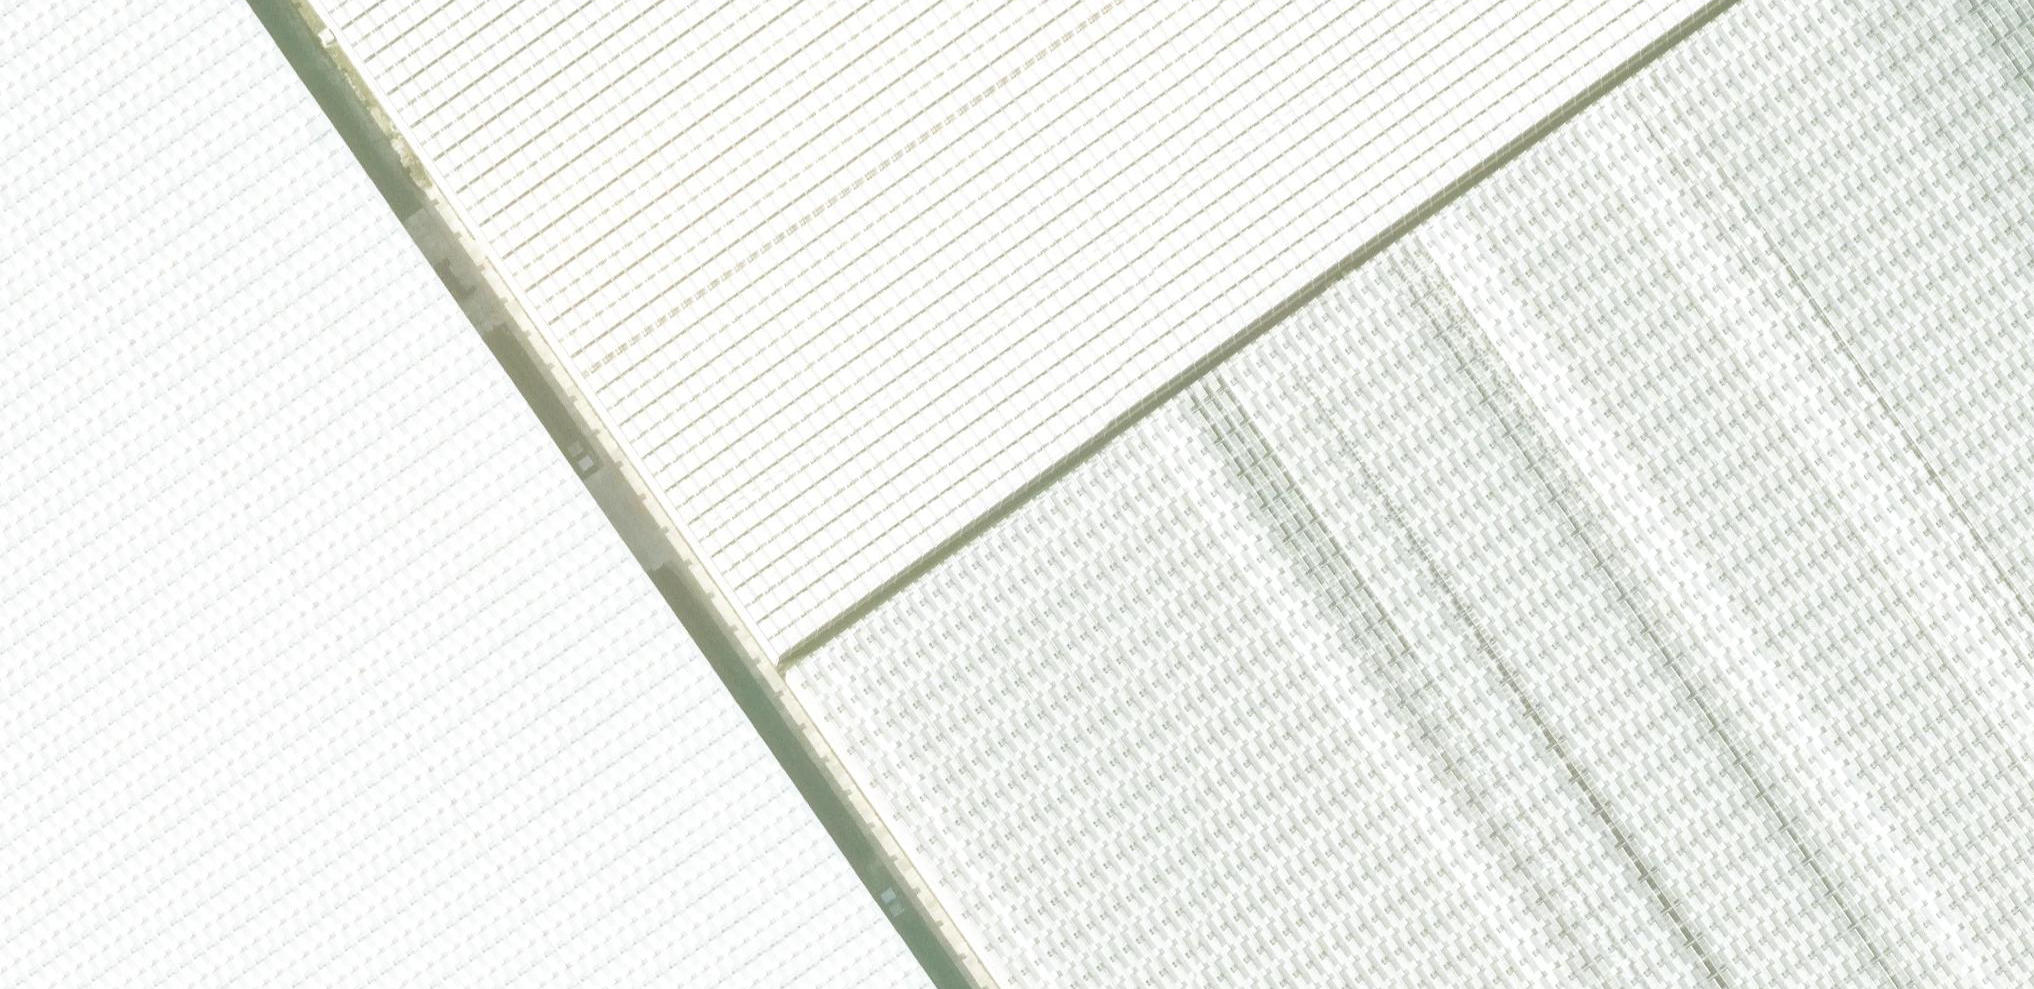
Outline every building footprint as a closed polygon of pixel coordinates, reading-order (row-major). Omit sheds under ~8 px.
[(234,0),(0,0),(0,988),(929,988),(234,0)] [(1001,988),(2033,988),(2033,0),(308,0),(1001,988)]
